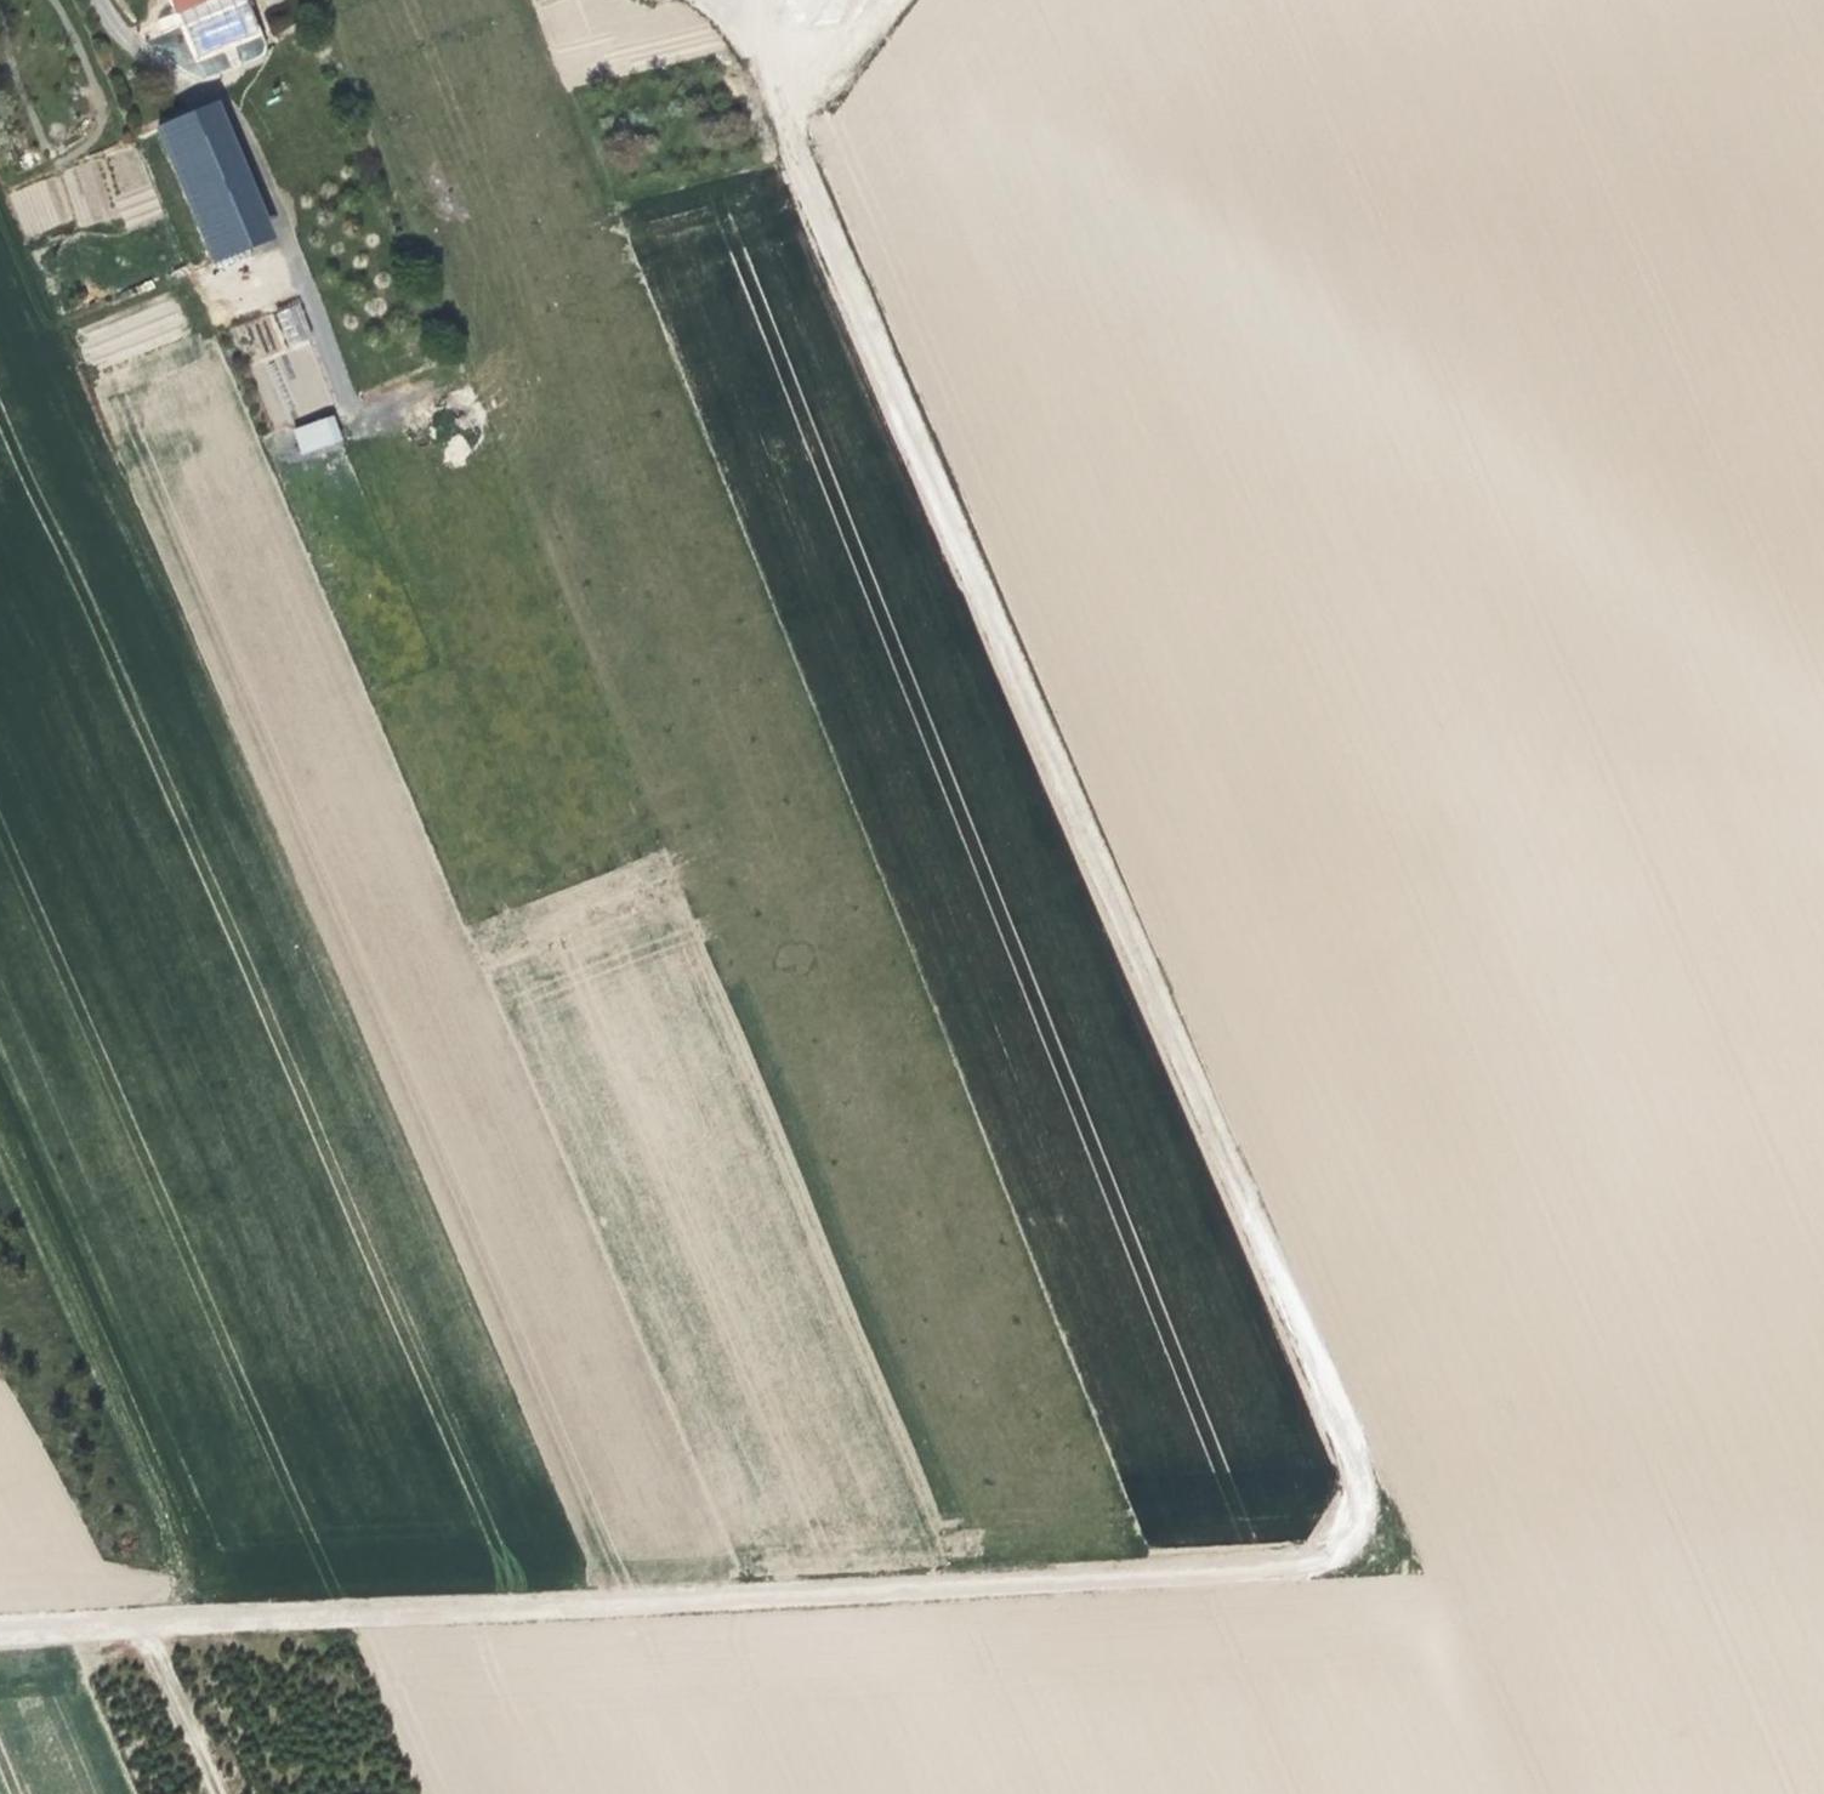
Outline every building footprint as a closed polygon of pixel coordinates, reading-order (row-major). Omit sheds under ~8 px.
[(173,12),(203,0),(169,0),(173,12)] [(250,250),(192,112),(158,127),(214,262),(250,250)] [(302,304),(278,309),(286,345),(310,339),(302,304)] [(334,414),(292,428),(302,455),(343,440),(334,414)]
